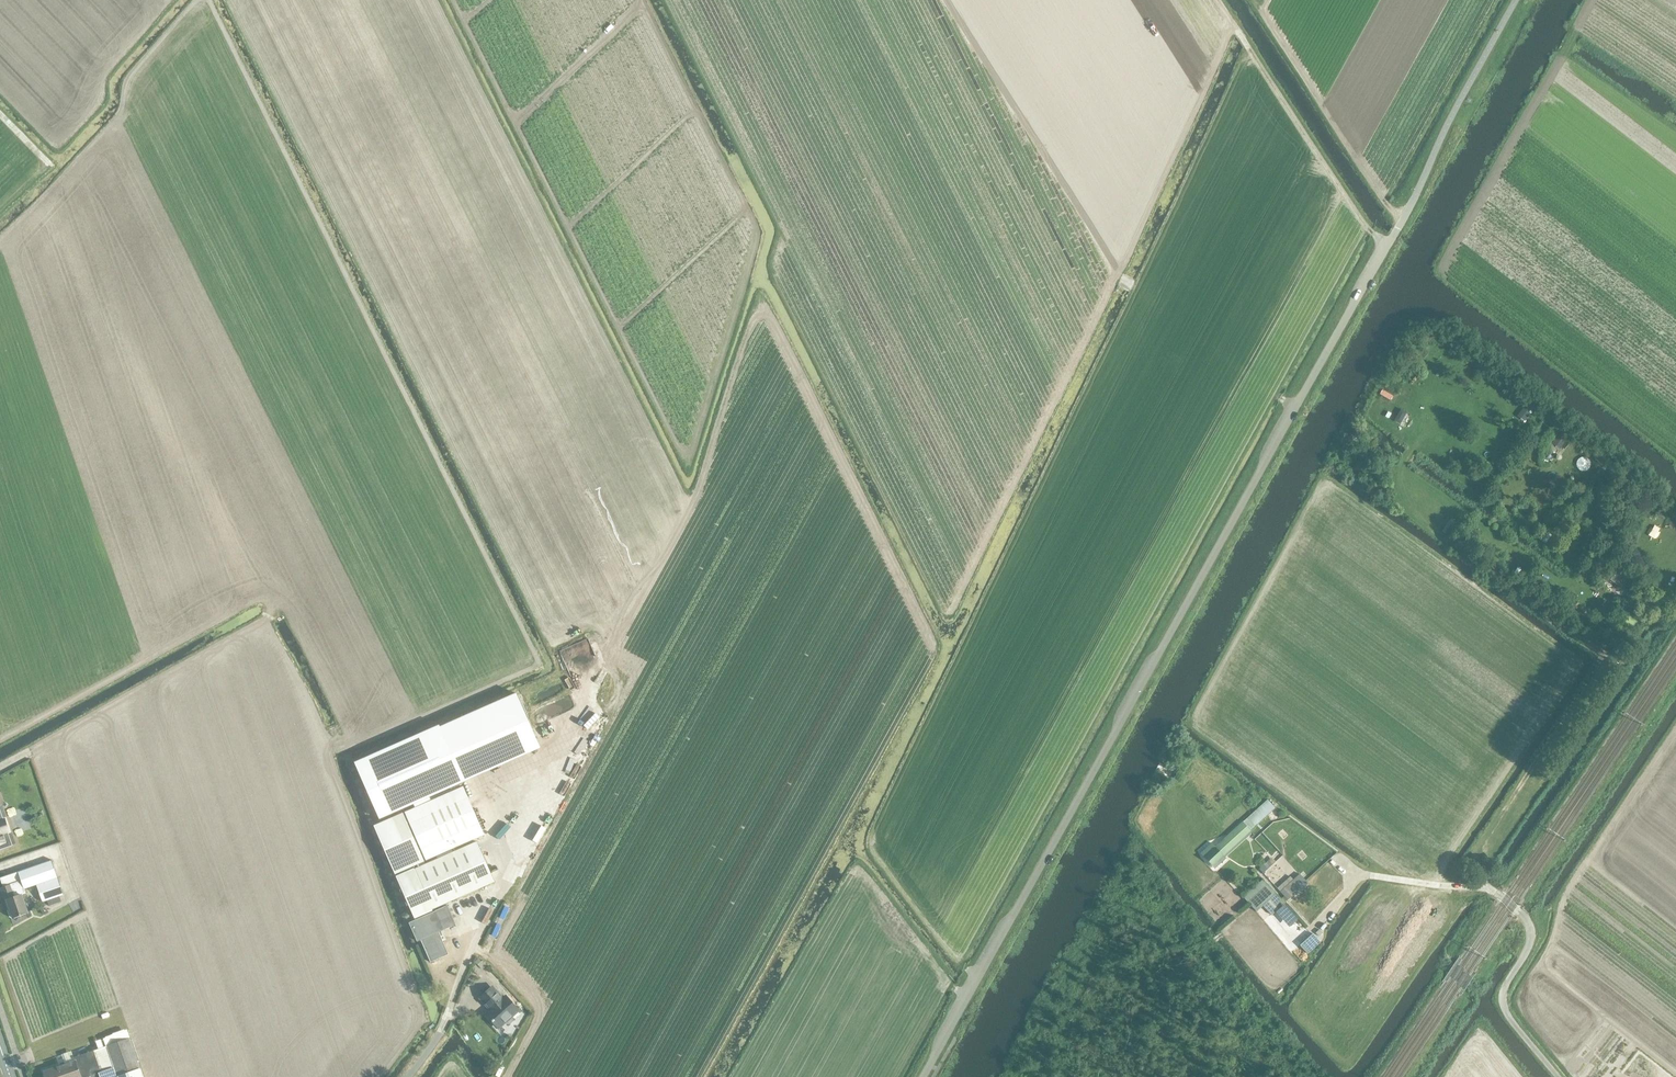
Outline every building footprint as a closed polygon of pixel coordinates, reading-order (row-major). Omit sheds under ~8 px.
[(1517,414),(1524,418),(1530,410),(1523,406),(1517,414)] [(1401,421),(1406,413),(1398,408),(1393,416),(1401,421)] [(1562,445),(1564,447),(1569,442),(1559,434),(1551,443),(1559,449),(1562,445)] [(1620,586),(1626,577),(1615,569),(1609,578),(1620,586)] [(542,747),(518,692),(440,726),(464,781),(542,747)] [(440,726),(355,764),(379,818),(413,803),(415,807),(431,800),(429,796),(464,781),(440,726)] [(1213,793),(1227,781),(1221,775),(1208,787),(1213,793)] [(415,807),(406,811),(427,859),(436,855),(438,858),(453,852),(451,848),(484,834),(463,786),(431,800),(415,807)] [(1200,852),(1204,857),(1212,865),(1275,807),(1268,799),(1215,847),(1211,842),(1200,852)] [(403,813),(375,825),(396,873),(416,864),(418,867),(396,877),(414,917),(494,881),(477,841),(453,852),(438,858),(425,864),(403,813)] [(2,843),(6,841),(3,832),(9,830),(5,819),(0,821),(0,848),(3,847),(2,843)] [(1276,861),(1271,857),(1259,868),(1263,873),(1276,861)] [(0,878),(0,879),(3,887),(0,888),(7,907),(9,907),(13,918),(28,913),(22,895),(26,893),(25,889),(37,885),(43,902),(64,894),(52,860),(0,878)] [(1287,899),(1307,882),(1299,873),(1280,891),(1287,899)] [(1256,911),(1275,893),(1263,879),(1243,897),(1256,911)] [(1263,906),(1271,914),(1284,902),(1275,894),(1263,906)] [(1275,911),(1287,925),(1295,917),(1283,904),(1275,911)] [(441,908),(409,922),(417,941),(421,939),(430,962),(448,954),(439,931),(456,924),(447,905),(441,908)] [(1299,945),(1307,953),(1320,941),(1313,933),(1299,945)] [(518,1009),(508,998),(506,996),(503,999),(492,987),(481,997),(491,1009),(487,1014),(498,1027),(505,1021),(508,1025),(515,1019),(511,1015),(518,1009)] [(130,1037),(107,1045),(74,1057),(75,1060),(43,1071),(45,1076),(144,1076),(130,1037)]
